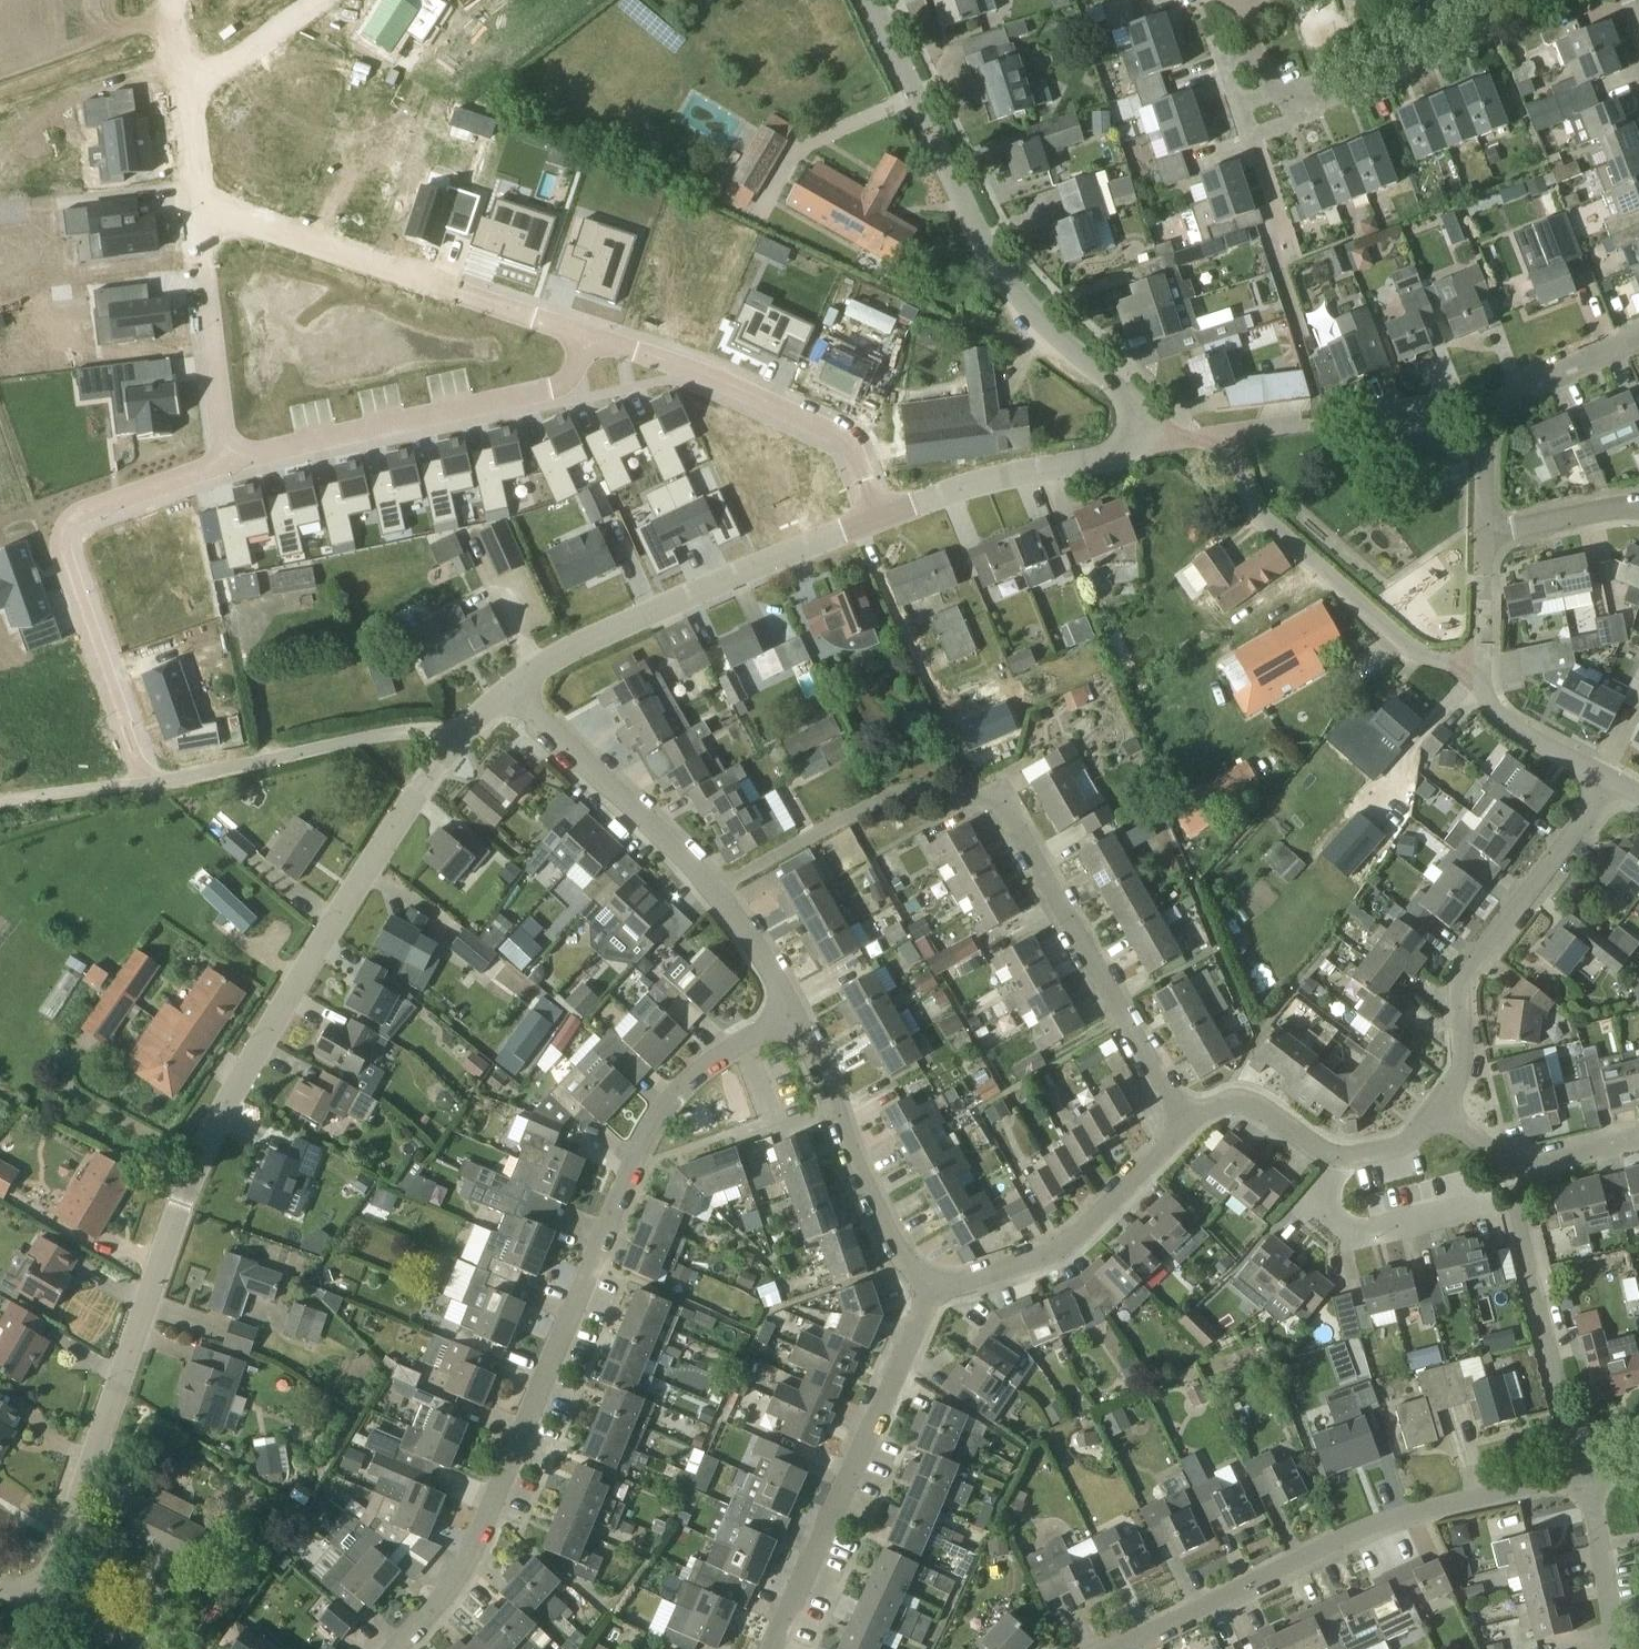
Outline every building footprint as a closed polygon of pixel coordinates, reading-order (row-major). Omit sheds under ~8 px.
[(360,35),(390,54),(404,31),(422,42),(447,2),(443,0),(382,0),(360,35)] [(944,27),(978,16),(973,0),(935,0),(944,27)] [(1055,8),(1070,3),(1069,0),(1052,0),(1055,8)] [(1133,9),(1130,0),(1117,0),(1103,5),(1107,18),(1133,9)] [(1137,23),(1133,9),(1107,18),(1112,31),(1126,26),(1135,52),(1183,36),(1180,29),(1171,32),(1165,13),(1137,23)] [(1541,34),(1544,43),(1548,45),(1555,42),(1565,66),(1570,64),(1611,48),(1619,45),(1610,21),(1581,32),(1576,20),(1541,34)] [(1185,43),(1183,36),(1135,52),(1143,77),(1133,80),(1138,94),(1165,85),(1160,72),(1182,65),(1176,47),(1185,43)] [(980,105),(990,101),(996,120),(1034,108),(1052,102),(1045,80),(1027,86),(1013,44),(964,59),(980,105)] [(1545,114),(1571,104),(1577,102),(1573,89),(1620,71),(1611,48),(1570,64),(1575,77),(1551,86),(1554,95),(1540,101),(1545,114)] [(1461,95),(1476,133),(1478,137),(1495,131),(1493,127),(1506,121),(1488,76),(1472,82),(1475,89),(1461,95)] [(1169,98),(1165,85),(1138,94),(1142,107),(1152,104),(1160,130),(1209,114),(1206,106),(1197,109),(1191,91),(1169,98)] [(1445,101),(1431,106),(1446,145),(1448,149),(1465,142),(1464,138),(1476,133),(1461,95),(1458,88),(1442,94),(1445,101)] [(106,99),(79,102),(82,129),(100,127),(105,164),(95,166),(97,184),(121,181),(120,175),(148,171),(142,120),(134,121),(130,90),(106,93),(106,99)] [(1431,106),(1429,99),(1413,105),(1415,112),(1402,118),(1399,111),(1397,111),(1417,161),(1435,154),(1434,150),(1446,145),(1431,106)] [(1578,145),(1592,140),(1599,137),(1627,126),(1617,100),(1582,114),(1588,130),(1574,135),(1578,145)] [(1571,104),(1545,114),(1530,120),(1535,132),(1576,116),(1571,104)] [(458,108),(452,125),(490,138),(496,121),(458,108)] [(1109,112),(1092,112),(1093,135),(1110,134),(1109,112)] [(1029,142),(1005,150),(1015,182),(1049,170),(1044,153),(1052,150),(1057,152),(1064,150),(1065,145),(1066,145),(1084,140),(1075,114),(1058,119),(1025,130),(1029,142)] [(1154,160),(1159,173),(1186,164),(1181,151),(1208,143),(1202,124),(1211,121),(1209,114),(1160,130),(1169,156),(1154,160)] [(1599,137),(1609,163),(1638,151),(1638,139),(1633,124),(1627,126),(1599,137)] [(786,140),(764,126),(732,180),(755,194),(786,140)] [(1364,147),(1350,152),(1365,191),(1367,196),(1384,189),(1382,184),(1395,179),(1377,133),(1362,140),(1364,147)] [(1335,158),(1321,164),(1336,202),(1335,202),(1337,207),(1354,200),(1352,196),(1365,191),(1350,152),(1348,145),(1332,151),(1335,158)] [(1609,164),(1595,169),(1605,194),(1618,189),(1638,181),(1638,151),(1609,163),(1609,164)] [(572,152),(567,165),(581,170),(586,157),(572,152)] [(805,169),(786,202),(878,254),(897,265),(916,232),(882,213),(908,167),(888,155),(861,201),(805,169)] [(1336,202),(1321,164),(1318,157),(1302,163),(1305,170),(1291,175),(1288,168),(1287,169),(1306,219),(1325,212),(1323,207),(1335,202),(1336,202)] [(1550,165),(1557,183),(1581,174),(1576,162),(1564,166),(1561,160),(1550,165)] [(1190,205),(1246,186),(1238,161),(1200,174),(1203,183),(1189,188),(1195,203),(1190,205)] [(1190,177),(1186,164),(1159,173),(1163,186),(1190,177)] [(1115,247),(1107,220),(1092,174),(1059,185),(1070,221),(1055,226),(1066,263),(1115,247)] [(1534,195),(1549,189),(1544,174),(1528,180),(1534,195)] [(1130,175),(1109,181),(1109,182),(1116,207),(1137,201),(1130,175)] [(1606,206),(1616,203),(1622,218),(1638,212),(1638,181),(1618,189),(1605,194),(1602,195),(1606,206)] [(1246,186),(1190,205),(1203,243),(1230,234),(1238,232),(1234,219),(1255,211),(1246,186)] [(422,187),(406,235),(440,246),(445,229),(467,236),(480,197),(448,187),(445,195),(422,187)] [(495,221),(487,245),(501,250),(499,258),(534,270),(536,265),(541,266),(557,216),(496,196),(489,219),(495,221)] [(90,207),(63,210),(66,236),(103,232),(106,256),(158,250),(154,217),(128,220),(126,201),(90,206),(90,207)] [(1439,216),(1449,243),(1464,238),(1454,210),(1439,216)] [(1531,245),(1541,271),(1529,276),(1541,306),(1575,293),(1569,277),(1585,270),(1575,245),(1576,245),(1564,213),(1531,226),(1538,242),(1531,245)] [(567,245),(557,276),(592,288),(589,296),(615,304),(637,236),(597,223),(588,251),(567,245)] [(1170,254),(1174,268),(1212,255),(1228,249),(1234,247),(1230,234),(1203,243),(1174,253),(1170,254)] [(1158,259),(1170,254),(1174,253),(1170,241),(1154,247),(1158,259)] [(670,242),(648,309),(663,313),(661,319),(693,330),(707,289),(683,281),(693,250),(670,242)] [(1325,252),(1332,273),(1334,277),(1350,271),(1342,246),(1325,252)] [(1437,323),(1434,318),(1423,288),(1414,265),(1392,274),(1408,316),(1386,325),(1399,360),(1398,360),(1398,362),(1402,361),(1405,364),(1416,360),(1416,355),(1431,349),(1423,329),(1437,323)] [(1423,288),(1434,318),(1446,313),(1456,339),(1487,327),(1478,304),(1492,299),(1479,265),(1458,273),(1462,282),(1452,286),(1458,300),(1445,306),(1436,283),(1423,288)] [(1117,303),(1122,320),(1172,304),(1186,299),(1181,283),(1167,288),(1163,276),(1132,287),(1135,297),(1117,303)] [(147,284),(94,291),(97,317),(112,315),(115,338),(135,335),(136,341),(153,339),(153,340),(155,339),(154,333),(172,330),(169,307),(165,308),(164,300),(150,302),(147,284)] [(842,304),(840,308),(888,332),(896,316),(848,292),(842,304)] [(1186,299),(1122,320),(1128,338),(1146,332),(1150,343),(1152,342),(1154,342),(1173,335),(1179,353),(1202,346),(1238,334),(1233,319),(1200,330),(1198,324),(1189,298),(1186,299)] [(740,326),(731,344),(750,352),(753,347),(778,359),(788,336),(806,345),(815,326),(806,322),(769,305),(766,313),(743,303),(742,305),(734,323),(740,326)] [(906,305),(900,317),(912,323),(918,311),(906,305)] [(1313,330),(1321,350),(1322,355),(1313,358),(1326,391),(1324,392),(1325,393),(1347,384),(1347,383),(1346,383),(1345,382),(1373,372),(1362,344),(1377,338),(1366,309),(1313,330)] [(1242,316),(1233,319),(1238,334),(1247,332),(1242,316)] [(1206,357),(1189,363),(1200,396),(1224,389),(1230,408),(1264,404),(1262,382),(1236,385),(1233,379),(1224,351),(1241,345),(1238,334),(1202,346),(1206,357)] [(818,341),(809,360),(821,366),(814,380),(855,398),(870,365),(818,341)] [(970,396),(954,398),(901,406),(908,465),(1031,448),(1026,409),(998,413),(989,347),(964,350),(970,396)] [(149,361),(75,370),(77,387),(92,385),(92,382),(105,380),(106,383),(110,383),(116,435),(138,432),(139,438),(170,434),(168,416),(180,415),(176,384),(152,387),(149,361)] [(657,415),(637,425),(663,480),(685,470),(673,446),(695,436),(674,390),(650,400),(657,415)] [(1605,398),(1584,407),(1597,437),(1638,419),(1628,393),(1607,403),(1605,398)] [(604,427),(584,436),(610,492),(632,482),(620,458),(642,447),(620,401),(597,412),(604,427)] [(551,440),(531,449),(557,505),(579,495),(567,470),(589,460),(567,414),(544,425),(551,440)] [(1579,444),(1566,415),(1532,430),(1553,478),(1567,472),(1559,453),(1579,444)] [(493,448),(472,453),(485,513),(508,508),(502,481),(526,476),(515,426),(490,432),(493,448)] [(442,459),(420,464),(433,524),(457,519),(451,492),(475,487),(464,437),(439,443),(442,459)] [(1590,446),(1581,450),(1575,452),(1591,492),(1608,489),(1590,446)] [(391,470),(369,475),(382,535),(406,530),(400,504),(423,498),(413,449),(387,454),(391,470)] [(340,481),(318,486),(331,546),(354,541),(349,515),(372,510),(361,460),(336,465),(340,481)] [(289,492),(267,497),(280,557),(303,552),(298,526),(321,521),(310,471),(285,476),(289,492)] [(686,475),(665,485),(691,541),(711,532),(718,547),(741,536),(719,490),(697,500),(686,475)] [(237,503),(216,508),(229,568),(252,563),(246,537),(270,532),(259,482),(234,487),(237,503)] [(656,519),(635,529),(656,575),(679,565),(672,550),(691,541),(665,485),(645,495),(656,519)] [(593,523),(611,515),(598,486),(580,494),(593,523)] [(1137,541),(1128,518),(1131,517),(1124,499),(1094,511),(1092,506),(1074,513),(1084,540),(1069,546),(1076,564),(1137,541)] [(479,531),(496,568),(499,576),(524,565),(503,520),(479,531)] [(1032,523),(1006,534),(1022,571),(1062,554),(1055,538),(1041,544),(1032,523)] [(594,571),(596,575),(615,567),(598,531),(550,553),(567,589),(568,588),(566,584),(594,571)] [(450,536),(429,545),(438,566),(453,559),(463,554),(455,535),(454,534),(450,536)] [(983,588),(1022,571),(1006,534),(981,545),(990,566),(976,572),(983,588)] [(1224,614),(1272,579),(1291,567),(1274,543),(1236,570),(1217,544),(1192,561),(1211,588),(1207,590),(1224,614)] [(1,608),(6,606),(13,626),(50,614),(26,544),(1,553),(0,551),(0,605),(1,608)] [(1638,604),(1638,550),(1630,547),(1618,581),(1630,585),(1624,601),(1638,606),(1638,604)] [(459,573),(473,566),(467,553),(453,559),(459,573)] [(957,584),(944,553),(889,573),(902,605),(957,584)] [(1591,592),(1583,556),(1555,562),(1562,598),(1591,592)] [(1562,598),(1555,562),(1526,568),(1530,584),(1505,589),(1511,618),(1537,613),(1535,603),(1562,598)] [(312,568),(269,574),(272,595),(315,588),(312,568)] [(230,598),(256,593),(252,573),(227,577),(230,598)] [(832,595),(802,607),(814,638),(820,636),(822,638),(824,640),(827,642),(829,644),(832,645),(835,647),(838,648),(841,649),(844,650),(847,651),(850,651),(853,651),(856,651),(859,651),(862,651),(865,650),(868,649),(871,648),(874,647),(877,646),(880,644),(874,629),(877,628),(862,588),(834,599),(832,595)] [(1301,615),(1234,654),(1252,684),(1234,695),(1247,717),(1325,671),(1316,656),(1342,640),(1322,603),(1301,615)] [(459,605),(453,609),(404,634),(428,679),(507,638),(490,606),(466,619),(459,605)] [(949,662),(977,650),(958,605),(929,618),(949,662)] [(1622,614),(1609,617),(1614,644),(1628,641),(1622,614)] [(1087,616),(1061,627),(1064,635),(1070,647),(1071,647),(1082,642),(1089,639),(1095,637),(1087,616)] [(1595,620),(1597,633),(1600,647),(1614,644),(1609,617),(1595,620)] [(762,654),(750,628),(720,641),(732,668),(753,659),(763,681),(785,671),(774,648),(762,654)] [(1584,636),(1571,638),(1574,652),(1587,649),(1584,636)] [(1574,652),(1571,638),(1543,644),(1546,658),(1574,652)] [(698,640),(697,641),(686,646),(699,670),(710,664),(698,640)] [(686,646),(673,653),(686,676),(699,670),(686,646)] [(1030,649),(1007,659),(1008,661),(1013,674),(1036,664),(1030,649)] [(1579,718),(1580,718),(1597,686),(1572,673),(1576,665),(1574,652),(1546,658),(1548,670),(1542,672),(1544,681),(1562,690),(1555,705),(1565,710),(1564,715),(1576,722),(1579,718)] [(384,653),(364,659),(378,700),(379,702),(398,696),(398,693),(393,680),(384,653)] [(621,714),(667,687),(660,674),(654,677),(645,661),(621,675),(625,682),(598,698),(604,708),(614,702),(621,714)] [(178,664),(146,675),(168,740),(175,738),(177,752),(219,745),(215,724),(199,727),(178,664)] [(732,705),(748,697),(735,671),(719,680),(732,705)] [(1597,686),(1580,718),(1606,732),(1623,700),(1597,686)] [(617,731),(622,740),(679,708),(667,687),(621,714),(627,725),(617,731)] [(1393,698),(1378,715),(1368,706),(1348,728),(1366,744),(1378,731),(1397,748),(1420,723),(1393,698)] [(1007,701),(960,722),(972,749),(1019,729),(1007,701)] [(669,759),(692,745),(701,740),(700,740),(711,734),(704,722),(691,729),(679,708),(622,740),(628,750),(638,744),(645,757),(662,747),(669,759)] [(1432,759),(1438,752),(1453,735),(1440,724),(1419,748),(1432,759)] [(829,767),(851,755),(842,738),(821,750),(829,767)] [(1031,783),(1046,808),(1078,789),(1071,777),(1085,769),(1070,743),(1045,757),(1053,771),(1031,783)] [(725,771),(718,758),(704,766),(692,745),(669,759),(675,770),(658,780),(664,790),(674,784),(681,797),(688,793),(725,771)] [(464,800),(496,827),(508,813),(497,804),(503,796),(511,803),(533,778),(504,754),(483,779),(485,780),(478,788),(476,786),(464,800)] [(1489,778),(1521,803),(1522,802),(1537,813),(1553,792),(1524,770),(1526,768),(1508,754),(1489,778)] [(1385,783),(1395,771),(1384,761),(1358,791),(1380,810),(1395,792),(1385,783)] [(1247,762),(1214,782),(1195,793),(1208,814),(1226,802),(1259,781),(1247,762)] [(725,771),(688,793),(702,817),(712,811),(719,823),(750,805),(739,786),(748,780),(739,763),(725,771)] [(1471,813),(1483,823),(1513,845),(1529,824),(1514,813),(1521,803),(1489,778),(1480,790),(1485,794),(1471,813)] [(1078,789),(1046,808),(1060,833),(1082,821),(1089,835),(1114,820),(1099,794),(1085,802),(1078,789)] [(538,819),(552,832),(562,822),(564,819),(577,805),(563,792),(538,819)] [(750,805),(719,823),(726,835),(715,840),(721,850),(738,840),(746,854),(784,832),(764,796),(750,805)] [(298,816),(266,860),(296,881),(309,862),(307,860),(324,837),(326,838),(327,839),(331,842),(332,841),(324,836),(312,827),(322,813),(308,802),(298,816)] [(1359,812),(1322,854),(1349,878),(1386,836),(1359,812)] [(544,841),(526,868),(534,875),(549,860),(565,875),(576,862),(605,832),(587,815),(574,828),(571,831),(562,822),(552,832),(544,841)] [(1497,866),(1513,845),(1483,823),(1475,834),(1459,822),(1444,842),(1453,849),(1474,865),(1482,854),(1497,866)] [(981,846),(968,823),(927,846),(933,857),(942,852),(949,863),(981,846)] [(429,841),(435,847),(424,859),(453,884),(468,866),(474,871),(491,852),(460,826),(450,838),(440,829),(429,841)] [(230,833),(221,843),(243,862),(254,849),(233,830),(230,833)] [(593,901),(612,879),(602,870),(623,848),(605,832),(576,862),(594,879),(582,891),(593,901)] [(1078,852),(1090,872),(1124,853),(1112,832),(1078,852)] [(1399,834),(1395,853),(1413,857),(1417,838),(1399,834)] [(1635,848),(1625,839),(1617,849),(1613,845),(1606,847),(1599,855),(1600,863),(1604,866),(1595,877),(1618,895),(1631,879),(1638,885),(1638,843),(1635,848)] [(1265,861),(1270,867),(1288,884),(1306,865),(1282,843),(1265,861)] [(981,846),(949,863),(956,875),(946,881),(953,892),(993,868),(981,846)] [(1444,874),(1435,885),(1465,908),(1481,887),(1466,875),(1474,865),(1453,849),(1438,869),(1444,874)] [(777,897),(783,908),(824,884),(811,863),(815,860),(811,852),(802,857),(807,865),(780,881),(786,892),(777,897)] [(1124,853),(1090,872),(1102,893),(1136,874),(1124,853)] [(975,909),(1006,891),(993,868),(953,892),(959,902),(968,897),(975,909)] [(1102,893),(1114,914),(1147,894),(1136,874),(1102,893)] [(593,901),(585,909),(613,935),(652,892),(636,876),(634,875),(622,888),(612,879),(593,901)] [(946,881),(932,889),(938,900),(953,892),(946,881)] [(824,884),(783,908),(789,918),(798,913),(804,924),(836,906),(824,884)] [(1450,928),(1457,919),(1465,908),(1435,885),(1427,896),(1421,891),(1406,911),(1427,927),(1435,917),(1450,928)] [(1006,891),(975,909),(981,921),(972,926),(978,936),(1019,913),(1006,891)] [(652,892),(613,935),(641,961),(648,953),(661,939),(668,932),(658,922),(670,908),(669,907),(652,892)] [(1147,894),(1114,914),(1125,934),(1159,915),(1147,894)] [(216,900),(204,916),(251,950),(263,934),(216,900)] [(801,940),(807,951),(848,927),(836,906),(804,924),(810,934),(801,940)] [(411,908),(402,923),(391,917),(376,945),(405,962),(421,934),(420,933),(429,918),(411,908)] [(1594,932),(1568,912),(1535,954),(1566,977),(1588,950),(1617,974),(1628,960),(1594,932)] [(1125,934),(1137,955),(1171,936),(1159,915),(1125,934)] [(924,918),(908,927),(916,941),(932,932),(924,918)] [(1373,933),(1419,968),(1427,958),(1417,951),(1425,941),(1397,920),(1389,930),(1380,924),(1373,933)] [(487,932),(481,939),(493,949),(499,941),(505,934),(493,924),(487,932)] [(890,930),(884,933),(891,946),(908,937),(901,924),(890,930)] [(507,941),(499,950),(508,958),(511,961),(522,971),(543,948),(534,940),(521,927),(520,928),(507,941)] [(860,949),(848,927),(807,951),(813,961),(822,955),(829,967),(860,949)] [(449,948),(481,974),(482,973),(496,956),(498,954),(466,928),(449,948)] [(668,932),(661,939),(671,948),(678,941),(668,932)] [(1412,978),(1419,968),(1373,933),(1366,942),(1375,948),(1367,959),(1395,981),(1402,971),(1412,978)] [(1007,966),(1013,977),(1045,959),(1033,936),(991,960),(997,971),(1007,966)] [(1149,976),(1183,956),(1171,936),(1137,955),(1149,976)] [(923,957),(934,953),(928,937),(917,942),(923,957)] [(951,946),(938,954),(927,960),(935,975),(960,961),(951,946)] [(709,950),(692,968),(691,968),(722,996),(739,978),(709,950)] [(705,1014),(722,996),(691,968),(692,968),(681,958),(655,985),(673,1003),(682,993),(705,1014)] [(1058,982),(1045,959),(1013,977),(1020,989),(1011,995),(1017,1005),(1058,982)] [(1352,978),(1390,1006),(1397,997),(1388,990),(1395,981),(1367,959),(1359,970),(1350,963),(1343,971),(1352,978)] [(413,997),(405,987),(388,974),(389,972),(368,960),(354,984),(358,986),(347,1006),(383,1026),(390,1012),(405,1021),(417,1007),(410,1001),(413,997)] [(86,962),(78,976),(98,987),(106,973),(86,962)] [(126,967),(111,989),(134,1005),(149,983),(126,967)] [(1210,1016),(1225,1009),(1207,967),(1191,975),(1210,1016)] [(168,1030),(202,1054),(244,993),(209,969),(168,1029),(168,1030)] [(929,970),(915,979),(925,996),(939,987),(929,970)] [(845,1016),(886,993),(873,972),(842,989),(849,1001),(840,1007),(845,1016)] [(1630,980),(1634,991),(1638,989),(1638,976),(1630,980)] [(1187,977),(1153,996),(1165,1017),(1199,998),(1187,977)] [(1400,1015),(1390,1006),(1352,978),(1346,986),(1357,995),(1356,995),(1365,1002),(1357,1013),(1372,1025),(1394,1041),(1395,1041),(1402,1032),(1393,1025),(1400,1015)] [(1554,1002),(1525,979),(1508,1000),(1500,999),(1498,1015),(1503,1016),(1500,1039),(1538,1044),(1541,1018),(1545,1018),(1546,1012),(1554,1002)] [(1039,1023),(1071,1004),(1058,982),(1017,1005),(1023,1017),(1033,1011),(1039,1023)] [(664,1012),(673,1003),(655,985),(646,995),(656,1005),(640,1023),(671,1052),(687,1034),(664,1012)] [(566,1001),(582,1017),(584,1019),(597,1005),(578,988),(566,1001)] [(134,1005),(111,989),(96,1011),(119,1027),(134,1005)] [(867,1033),(898,1015),(886,993),(845,1016),(851,1027),(860,1022),(867,1033)] [(544,997),(496,1061),(513,1073),(516,1076),(524,1065),(564,1012),(544,997)] [(1199,998),(1165,1017),(1177,1038),(1210,1018),(1199,998)] [(1084,1027),(1071,1004),(1039,1023),(1046,1035),(1037,1040),(1043,1050),(1084,1027)] [(937,1023),(945,1038),(963,1028),(954,1014),(937,1023)] [(572,1015),(564,1027),(574,1034),(582,1022),(572,1015)] [(870,1060),(910,1037),(898,1015),(867,1033),(873,1044),(864,1049),(870,1060)] [(1177,1038),(1189,1058),(1222,1039),(1210,1018),(1177,1038)] [(1267,1064),(1276,1071),(1297,1041),(1287,1034),(1294,1025),(1285,1018),(1249,1065),(1260,1073),(1267,1064)] [(168,1029),(155,1021),(141,1042),(152,1050),(137,1072),(172,1097),(202,1054),(168,1030),(168,1029)] [(654,1069),(671,1052),(640,1023),(623,1041),(611,1029),(602,1039),(625,1061),(634,1051),(654,1069)] [(1371,1053),(1404,1079),(1412,1070),(1402,1063),(1410,1053),(1395,1041),(1394,1041),(1372,1025),(1366,1033),(1375,1040),(1366,1051),(1370,1054),(1371,1053)] [(366,1027),(366,1028),(365,1027),(357,1040),(331,1026),(327,1033),(324,1032),(318,1043),(321,1044),(316,1052),(357,1075),(364,1062),(374,1067),(384,1050),(389,1040),(366,1027)] [(910,1037),(870,1060),(875,1069),(884,1064),(891,1076),(936,1051),(924,1029),(910,1037)] [(602,1039),(576,1066),(619,1106),(636,1088),(616,1070),(625,1061),(602,1039)] [(1222,1039),(1189,1058),(1200,1079),(1234,1060),(1222,1039)] [(1308,1050),(1297,1041),(1276,1071),(1286,1078),(1279,1087),(1289,1095),(1314,1060),(1315,1060),(1324,1048),(1315,1041),(1308,1050)] [(1099,1047),(1076,1060),(1082,1071),(1105,1058),(1099,1047)] [(1521,1069),(1505,1072),(1511,1096),(1552,1087),(1546,1062),(1545,1063),(1542,1050),(1518,1056),(1521,1069)] [(1625,1065),(1634,1105),(1638,1104),(1638,1062),(1636,1062),(1634,1052),(1622,1054),(1625,1065)] [(489,1065),(473,1053),(462,1066),(478,1079),(489,1065)] [(1355,1073),(1354,1073),(1345,1074),(1352,1133),(1358,1133),(1356,1123),(1373,1102),(1380,1092),(1389,1099),(1404,1079),(1371,1053),(1370,1054),(1355,1073)] [(1589,1079),(1592,1091),(1593,1090),(1605,1087),(1611,1111),(1634,1105),(1625,1065),(1601,1071),(1598,1055),(1584,1059),(1589,1079)] [(1347,1134),(1352,1133),(1345,1074),(1335,1075),(1315,1060),(1314,1060),(1289,1095),(1308,1110),(1315,1101),(1346,1124),(1347,1134)] [(1024,1061),(1012,1067),(1019,1080),(1031,1073),(1024,1061)] [(602,1125),(619,1106),(576,1066),(549,1095),(574,1118),(578,1114),(585,1120),(590,1122),(594,1118),(602,1125)] [(378,1101),(358,1091),(323,1071),(315,1086),(301,1079),(287,1105),(302,1114),(301,1116),(300,1117),(316,1126),(317,1125),(318,1123),(321,1125),(329,1111),(343,1118),(346,1113),(362,1122),(368,1120),(378,1101)] [(1594,1096),(1593,1090),(1592,1091),(1589,1079),(1552,1088),(1552,1087),(1511,1096),(1517,1120),(1547,1113),(1550,1126),(1560,1124),(1554,1100),(1559,1099),(1561,1104),(1594,1096)] [(981,1100),(996,1094),(990,1080),(975,1086),(981,1100)] [(1094,1098),(1098,1105),(1099,1105),(1112,1128),(1113,1128),(1134,1115),(1117,1085),(1094,1098)] [(1024,1086),(1011,1093),(1017,1103),(1030,1096),(1024,1086)] [(938,1111),(937,1111),(948,1105),(942,1095),(937,1097),(938,1099),(932,1102),(931,1100),(917,1108),(911,1096),(880,1113),(889,1128),(894,1125),(898,1133),(938,1111)] [(983,1107),(987,1119),(1008,1113),(1004,1101),(983,1107)] [(1077,1117),(1081,1125),(1081,1124),(1095,1148),(1096,1148),(1117,1136),(1113,1128),(1112,1128),(1099,1105),(1098,1105),(1077,1117)] [(898,1145),(906,1159),(937,1142),(930,1130),(944,1123),(938,1111),(898,1133),(903,1142),(898,1145)] [(525,1145),(519,1159),(522,1161),(576,1183),(585,1159),(554,1147),(563,1123),(533,1113),(525,1130),(535,1134),(530,1147),(525,1145)] [(1059,1137),(1064,1145),(1064,1144),(1078,1168),(1079,1168),(1100,1156),(1096,1148),(1095,1148),(1081,1124),(1081,1125),(1059,1137)] [(1229,1193),(1253,1164),(1245,1157),(1251,1150),(1239,1140),(1235,1145),(1225,1137),(1230,1132),(1229,1132),(1207,1157),(1202,1153),(1190,1168),(1200,1176),(1208,1175),(1229,1193)] [(767,1164),(770,1174),(816,1158),(808,1135),(774,1146),(779,1160),(767,1164)] [(300,1174),(310,1178),(322,1149),(296,1139),(289,1159),(271,1152),(261,1178),(257,1176),(249,1198),(300,1217),(308,1196),(293,1190),(300,1174)] [(937,1142),(906,1159),(914,1174),(919,1171),(924,1179),(964,1157),(957,1145),(943,1153),(937,1142)] [(1042,1157),(1047,1165),(1061,1188),(1083,1176),(1079,1168),(1078,1168),(1064,1144),(1064,1145),(1042,1157)] [(737,1148),(736,1148),(712,1157),(723,1191),(737,1186),(741,1198),(751,1194),(737,1148)] [(55,1214),(96,1238),(133,1174),(99,1154),(81,1184),(76,1180),(55,1214)] [(712,1157),(677,1169),(703,1197),(723,1191),(712,1157)] [(924,1191),(932,1205),(963,1188),(956,1176),(970,1168),(964,1157),(924,1179),(929,1188),(924,1191)] [(824,1181),(816,1158),(770,1174),(774,1184),(785,1180),(790,1193),(824,1181)] [(7,1187),(18,1169),(4,1161),(3,1163),(0,1162),(0,1183),(7,1187)] [(566,1206),(576,1183),(522,1161),(514,1181),(493,1172),(481,1167),(474,1183),(487,1188),(520,1202),(525,1189),(566,1206)] [(766,1163),(749,1168),(750,1170),(753,1179),(770,1173),(767,1164),(766,1163)] [(1253,1164),(1229,1193),(1261,1220),(1291,1184),(1290,1183),(1286,1188),(1276,1180),(1281,1175),(1269,1165),(1263,1173),(1253,1164)] [(1025,1178),(1043,1209),(1066,1196),(1061,1188),(1047,1165),(1025,1178)] [(1624,1170),(1632,1200),(1619,1203),(1625,1230),(1638,1227),(1635,1210),(1638,1209),(1638,1166),(1624,1170)] [(663,1203),(695,1217),(703,1197),(677,1169),(663,1203)] [(395,1185),(402,1189),(406,1192),(415,1180),(404,1172),(395,1185)] [(770,1174),(753,1179),(756,1190),(774,1184),(770,1174)] [(1599,1176),(1575,1182),(1585,1222),(1608,1217),(1612,1233),(1625,1230),(1619,1203),(1606,1206),(1599,1176)] [(832,1205),(824,1181),(790,1193),(795,1208),(783,1211),(786,1220),(832,1205)] [(1590,1244),(1585,1222),(1575,1182),(1551,1188),(1556,1208),(1543,1211),(1548,1231),(1574,1225),(1577,1238),(1571,1239),(1573,1248),(1590,1244)] [(497,1234),(546,1254),(555,1231),(523,1218),(522,1220),(514,1217),(520,1202),(487,1188),(480,1204),(505,1214),(497,1234)] [(945,1217),(950,1225),(989,1203),(983,1191),(969,1199),(963,1188),(932,1205),(940,1219),(945,1217)] [(1153,1219),(1145,1227),(1162,1245),(1162,1246),(1171,1255),(1189,1236),(1199,1246),(1209,1236),(1186,1212),(1167,1192),(1167,1193),(1171,1198),(1162,1206),(1158,1202),(1147,1212),(1153,1219)] [(691,1227),(695,1217),(663,1203),(652,1198),(642,1222),(674,1235),(680,1222),(691,1227)] [(1018,1231),(1035,1221),(1021,1198),(1004,1207),(1018,1231)] [(989,1203),(950,1225),(955,1233),(949,1237),(958,1251),(988,1235),(981,1223),(996,1214),(989,1203)] [(786,1220),(790,1231),(801,1227),(806,1240),(840,1228),(832,1205),(786,1220)] [(742,1215),(747,1232),(765,1226),(759,1209),(742,1215)] [(1115,1256),(1141,1283),(1160,1264),(1152,1255),(1162,1246),(1162,1245),(1145,1227),(1139,1220),(1138,1221),(1142,1226),(1133,1235),(1128,1230),(1117,1241),(1124,1248),(1115,1256)] [(642,1222),(632,1245),(676,1263),(680,1253),(669,1249),(674,1235),(642,1222)] [(851,1224),(840,1228),(806,1240),(809,1251),(821,1247),(826,1260),(860,1249),(851,1224)] [(546,1254),(497,1234),(492,1232),(477,1268),(517,1284),(522,1271),(537,1277),(546,1254)] [(1265,1307),(1297,1268),(1288,1260),(1294,1253),(1282,1244),(1278,1249),(1268,1241),(1272,1236),(1272,1235),(1231,1284),(1262,1310),(1265,1307)] [(70,1281),(72,1279),(67,1276),(77,1258),(39,1236),(25,1259),(33,1264),(29,1273),(8,1267),(0,1280),(0,1288),(17,1298),(21,1291),(34,1299),(36,1297),(55,1308),(70,1281)] [(1456,1241),(1465,1280),(1489,1275),(1492,1286),(1505,1282),(1495,1242),(1482,1245),(1481,1238),(1457,1244),(1456,1241)] [(1465,1280),(1456,1241),(1455,1241),(1456,1244),(1432,1250),(1439,1276),(1426,1279),(1432,1305),(1435,1318),(1449,1315),(1442,1286),(1465,1280)] [(676,1263),(632,1245),(622,1268),(655,1282),(661,1268),(672,1273),(676,1263)] [(860,1249),(826,1260),(831,1274),(819,1278),(822,1288),(868,1273),(860,1249)] [(257,1263),(227,1254),(209,1309),(238,1318),(247,1291),(273,1300),(282,1275),(256,1266),(257,1263)] [(1083,1283),(1099,1307),(1105,1317),(1121,1301),(1122,1302),(1141,1283),(1115,1256),(1106,1264),(1100,1258),(1089,1268),(1093,1273),(1083,1283)] [(672,1273),(670,1278),(686,1284),(692,1269),(676,1263),(672,1273)] [(1384,1269),(1394,1309),(1418,1303),(1419,1308),(1432,1305),(1426,1279),(1413,1282),(1409,1267),(1385,1273),(1385,1269),(1384,1269)] [(511,1297),(517,1284),(477,1268),(462,1302),(468,1305),(467,1306),(516,1326),(526,1303),(511,1297)] [(1319,1284),(1324,1278),(1312,1269),(1306,1276),(1297,1268),(1265,1307),(1283,1322),(1291,1312),(1305,1323),(1334,1287),(1333,1286),(1329,1292),(1319,1284)] [(1357,1320),(1360,1333),(1374,1330),(1370,1315),(1394,1309),(1384,1269),(1384,1270),(1384,1273),(1361,1279),(1367,1304),(1352,1308),(1356,1320),(1357,1320)] [(742,1270),(737,1285),(752,1290),(757,1276),(742,1270)] [(845,1314),(883,1316),(871,1281),(837,1293),(845,1314)] [(776,1282),(758,1288),(766,1308),(783,1302),(776,1282)] [(1056,1297),(1045,1302),(1059,1336),(1085,1326),(1080,1315),(1099,1307),(1083,1283),(1069,1289),(1067,1283),(1053,1288),(1056,1297)] [(673,1331),(679,1317),(683,1307),(639,1289),(629,1312),(673,1331)] [(326,1291),(322,1301),(336,1314),(343,1298),(326,1291)] [(1025,1350),(1059,1336),(1045,1302),(1034,1306),(1031,1297),(1016,1303),(1019,1309),(999,1318),(1025,1350)] [(42,1357),(50,1342),(40,1335),(47,1323),(12,1302),(0,1323),(0,1327),(6,1330),(0,1340),(0,1366),(4,1368),(2,1373),(20,1384),(37,1354),(42,1357)] [(293,1303),(284,1332),(318,1343),(327,1314),(293,1303)] [(460,1325),(453,1342),(487,1355),(492,1342),(507,1348),(516,1326),(467,1306),(459,1325),(460,1325)] [(1177,1321),(1204,1348),(1220,1337),(1191,1307),(1177,1321)] [(696,1311),(692,1322),(712,1330),(716,1320),(696,1311)] [(673,1331),(629,1312),(619,1335),(664,1354),(673,1331)] [(861,1345),(860,1345),(868,1349),(883,1316),(845,1314),(837,1333),(836,1334),(861,1345)] [(980,1350),(973,1360),(1004,1381),(1025,1350),(999,1318),(987,1336),(981,1332),(972,1344),(980,1350)] [(223,1346),(250,1355),(258,1329),(231,1320),(223,1346)] [(1361,1335),(1360,1333),(1357,1320),(1356,1320),(1339,1324),(1343,1340),(1361,1335)] [(766,1321),(762,1331),(772,1336),(776,1326),(766,1321)] [(849,1371),(860,1345),(861,1345),(836,1334),(837,1333),(828,1330),(823,1341),(803,1332),(796,1347),(849,1371)] [(767,1346),(772,1336),(762,1331),(757,1341),(767,1346)] [(1580,1338),(1597,1401),(1615,1396),(1613,1391),(1638,1385),(1638,1354),(1634,1335),(1606,1343),(1603,1331),(1580,1338)] [(610,1359),(643,1372),(648,1358),(660,1363),(664,1354),(619,1335),(610,1359)] [(1500,1353),(1496,1335),(1483,1338),(1487,1355),(1500,1353)] [(487,1355),(453,1342),(452,1341),(439,1371),(452,1376),(445,1391),(482,1406),(496,1375),(484,1370),(490,1357),(487,1355)] [(849,1371),(796,1347),(790,1361),(810,1370),(805,1382),(838,1396),(849,1371)] [(211,1370),(190,1363),(182,1385),(187,1386),(184,1395),(177,1415),(212,1427),(224,1392),(233,1395),(244,1363),(216,1354),(211,1370)] [(1442,1367),(1453,1407),(1470,1402),(1473,1413),(1480,1411),(1485,1427),(1515,1418),(1502,1375),(1486,1380),(1479,1356),(1442,1367)] [(643,1372),(610,1359),(600,1382),(611,1387),(612,1386),(645,1400),(645,1399),(649,1390),(637,1385),(643,1372)] [(943,1388),(993,1422),(1015,1390),(1003,1382),(1004,1381),(973,1360),(967,1370),(959,1364),(950,1377),(956,1381),(949,1391),(943,1387),(943,1388)] [(391,1378),(416,1388),(422,1374),(398,1364),(391,1378)] [(1132,1364),(1121,1370),(1132,1392),(1143,1387),(1132,1364)] [(1417,1374),(1422,1391),(1424,1398),(1395,1406),(1408,1449),(1438,1441),(1433,1424),(1440,1423),(1437,1411),(1453,1407),(1442,1367),(1417,1374)] [(739,1382),(749,1387),(754,1377),(743,1372),(739,1382)] [(1325,1397),(1328,1404),(1337,1428),(1314,1437),(1328,1474),(1354,1464),(1354,1462),(1360,1460),(1362,1464),(1379,1458),(1364,1418),(1363,1419),(1359,1409),(1378,1402),(1369,1380),(1325,1397)] [(745,1397),(749,1387),(739,1382),(734,1392),(745,1397)] [(838,1396),(805,1382),(800,1392),(780,1383),(773,1398),(826,1422),(838,1396)] [(602,1410),(646,1428),(651,1418),(656,1404),(645,1399),(645,1400),(612,1386),(611,1387),(602,1410)] [(422,1406),(413,1427),(458,1446),(468,1424),(451,1417),(456,1405),(436,1396),(416,1389),(411,1401),(422,1406)] [(773,1398),(767,1412),(765,1411),(760,1423),(815,1447),(826,1422),(773,1398)] [(1059,1401),(1045,1410),(1053,1425),(1068,1417),(1059,1401)] [(9,1443),(4,1440),(20,1414),(0,1402),(0,1458),(9,1443)] [(916,1421),(979,1447),(983,1438),(962,1429),(968,1415),(936,1402),(930,1415),(920,1411),(916,1421)] [(646,1428),(602,1410),(592,1433),(625,1446),(631,1432),(643,1437),(646,1428)] [(916,1448),(926,1452),(959,1466),(959,1465),(949,1460),(954,1448),(975,1457),(979,1447),(916,1421),(912,1430),(922,1435),(916,1448)] [(419,1457),(449,1469),(453,1458),(458,1460),(462,1451),(457,1449),(458,1446),(413,1427),(407,1441),(372,1427),(364,1447),(376,1452),(414,1468),(419,1457)] [(625,1446),(592,1433),(583,1456),(627,1474),(631,1464),(620,1459),(625,1446)] [(761,1457),(753,1475),(797,1495),(807,1473),(792,1466),(798,1454),(760,1437),(753,1453),(761,1457)] [(278,1443),(256,1446),(260,1475),(267,1474),(281,1472),(283,1472),(279,1451),(278,1443)] [(349,1448),(340,1468),(357,1475),(365,1455),(349,1448)] [(395,1486),(390,1498),(403,1504),(436,1518),(446,1495),(426,1486),(431,1475),(414,1468),(376,1452),(367,1475),(395,1486)] [(907,1471),(969,1497),(974,1487),(953,1478),(959,1466),(926,1452),(921,1465),(911,1460),(907,1471)] [(1271,1452),(1245,1464),(1261,1498),(1274,1491),(1281,1506),(1307,1493),(1291,1458),(1277,1465),(1271,1452)] [(576,1472),(566,1496),(620,1518),(626,1505),(605,1497),(613,1478),(586,1466),(582,1475),(576,1472)] [(1215,1474),(1217,1478),(1193,1489),(1208,1521),(1222,1515),(1229,1531),(1256,1518),(1239,1483),(1239,1484),(1230,1466),(1215,1474)] [(671,1491),(684,1497),(694,1475),(692,1475),(682,1470),(681,1469),(671,1491)] [(907,1497),(939,1511),(945,1497),(966,1506),(969,1497),(907,1471),(903,1480),(913,1484),(907,1497)] [(732,1507),(763,1521),(769,1509),(787,1517),(797,1495),(753,1475),(743,1497),(738,1495),(732,1507)] [(707,1496),(712,1483),(697,1476),(692,1489),(707,1496)] [(204,1529),(188,1522),(196,1507),(155,1486),(147,1502),(146,1502),(130,1532),(168,1551),(166,1555),(187,1565),(204,1529)] [(1184,1489),(1164,1499),(1140,1510),(1158,1547),(1171,1540),(1179,1556),(1205,1543),(1189,1509),(1192,1507),(1184,1489)] [(615,1531),(620,1518),(566,1496),(555,1522),(589,1536),(594,1523),(615,1531)] [(403,1504),(390,1498),(386,1497),(379,1513),(367,1508),(366,1512),(359,1521),(367,1527),(397,1548),(410,1533),(427,1540),(436,1518),(403,1504)] [(939,1511),(907,1497),(902,1510),(892,1505),(888,1515),(950,1542),(955,1532),(934,1523),(939,1511)] [(721,1543),(767,1563),(777,1541),(758,1533),(763,1521),(732,1507),(727,1519),(731,1521),(721,1543)] [(358,1538),(344,1555),(385,1589),(401,1570),(388,1559),(397,1548),(367,1527),(359,1521),(346,1512),(338,1524),(358,1538)] [(950,1542),(888,1515),(884,1524),(894,1529),(888,1542),(920,1556),(926,1542),(946,1551),(950,1542)] [(581,1565),(590,1568),(598,1572),(604,1558),(583,1549),(589,1536),(555,1522),(544,1549),(565,1558),(573,1561),(581,1565)] [(684,1544),(691,1531),(679,1525),(672,1538),(684,1544)] [(1092,1539),(1107,1571),(1108,1573),(1121,1566),(1128,1581),(1154,1567),(1138,1533),(1122,1541),(1115,1528),(1092,1539)] [(1504,1555),(1507,1566),(1507,1567),(1551,1555),(1549,1546),(1550,1546),(1546,1530),(1510,1539),(1514,1553),(1504,1555)] [(1007,1536),(987,1539),(990,1558),(1009,1555),(1007,1536)] [(1047,1548),(1036,1553),(1024,1558),(1045,1601),(1070,1589),(1078,1605),(1104,1592),(1087,1558),(1074,1564),(1061,1537),(1045,1544),(1047,1548)] [(692,1571),(727,1586),(732,1575),(756,1586),(767,1563),(721,1543),(720,1542),(710,1565),(697,1559),(692,1571)] [(861,1601),(927,1631),(933,1619),(900,1604),(912,1577),(949,1595),(956,1581),(885,1549),(861,1601)] [(954,1573),(965,1579),(977,1556),(966,1550),(954,1573)] [(291,1560),(281,1552),(275,1562),(284,1569),(291,1560)] [(385,1589),(344,1555),(320,1583),(349,1607),(357,1598),(369,1608),(385,1589)] [(1551,1555),(1507,1567),(1510,1579),(1520,1576),(1523,1590),(1559,1580),(1555,1565),(1554,1565),(1551,1555)] [(510,1568),(559,1616),(567,1606),(551,1591),(561,1581),(535,1557),(525,1568),(517,1560),(510,1568)] [(1469,1574),(1465,1557),(1450,1560),(1455,1578),(1469,1574)] [(573,1561),(565,1558),(562,1567),(567,1572),(568,1573),(573,1561)] [(1421,1558),(1397,1569),(1410,1597),(1422,1591),(1427,1602),(1452,1590),(1438,1560),(1425,1566),(1421,1558)] [(581,1565),(573,1561),(568,1573),(577,1576),(581,1565)] [(577,1576),(585,1580),(590,1568),(581,1565),(577,1576)] [(553,1622),(559,1616),(510,1568),(503,1576),(510,1583),(500,1593),(508,1601),(509,1600),(536,1624),(545,1614),(553,1622)] [(598,1572),(590,1568),(585,1580),(593,1583),(598,1572)] [(1415,1608),(1410,1597),(1397,1569),(1373,1580),(1377,1589),(1364,1594),(1386,1640),(1422,1624),(1415,1608)] [(727,1586),(692,1571),(677,1604),(726,1627),(736,1604),(722,1598),(727,1586)] [(1517,1606),(1520,1618),(1564,1606),(1562,1597),(1559,1580),(1523,1590),(1526,1603),(1517,1606)] [(1323,1604),(1343,1648),(1367,1648),(1386,1640),(1364,1594),(1351,1600),(1347,1592),(1323,1604)] [(319,1619),(343,1639),(360,1619),(336,1599),(319,1619)] [(485,1613),(526,1648),(542,1648),(526,1635),(536,1624),(509,1600),(508,1601),(499,1610),(493,1604),(485,1613)] [(839,1648),(879,1648),(888,1629),(921,1644),(927,1631),(861,1601),(839,1648)] [(677,1604),(661,1638),(685,1648),(695,1648),(699,1641),(716,1648),(726,1627),(677,1604)] [(1289,1629),(1299,1648),(1324,1648),(1327,1648),(1328,1648),(1343,1648),(1323,1604),(1299,1615),(1302,1623),(1289,1629)] [(1564,1606),(1520,1618),(1523,1631),(1533,1628),(1536,1641),(1572,1632),(1567,1615),(1564,1606)] [(485,1613),(478,1620),(486,1627),(476,1638),(489,1648),(526,1648),(485,1613)] [(1033,1640),(1020,1628),(1022,1626),(1009,1613),(982,1643),(988,1648),(1025,1648),(1033,1640)] [(1289,1629),(1277,1635),(1273,1627),(1248,1638),(1253,1648),(1299,1648),(1289,1629)] [(262,1639),(246,1628),(232,1648),(281,1648),(263,1637),(262,1639)] [(579,1644),(570,1635),(560,1647),(562,1648),(574,1648),(579,1644)] [(452,1648),(489,1648),(476,1638),(467,1648),(459,1640),(452,1648)]
